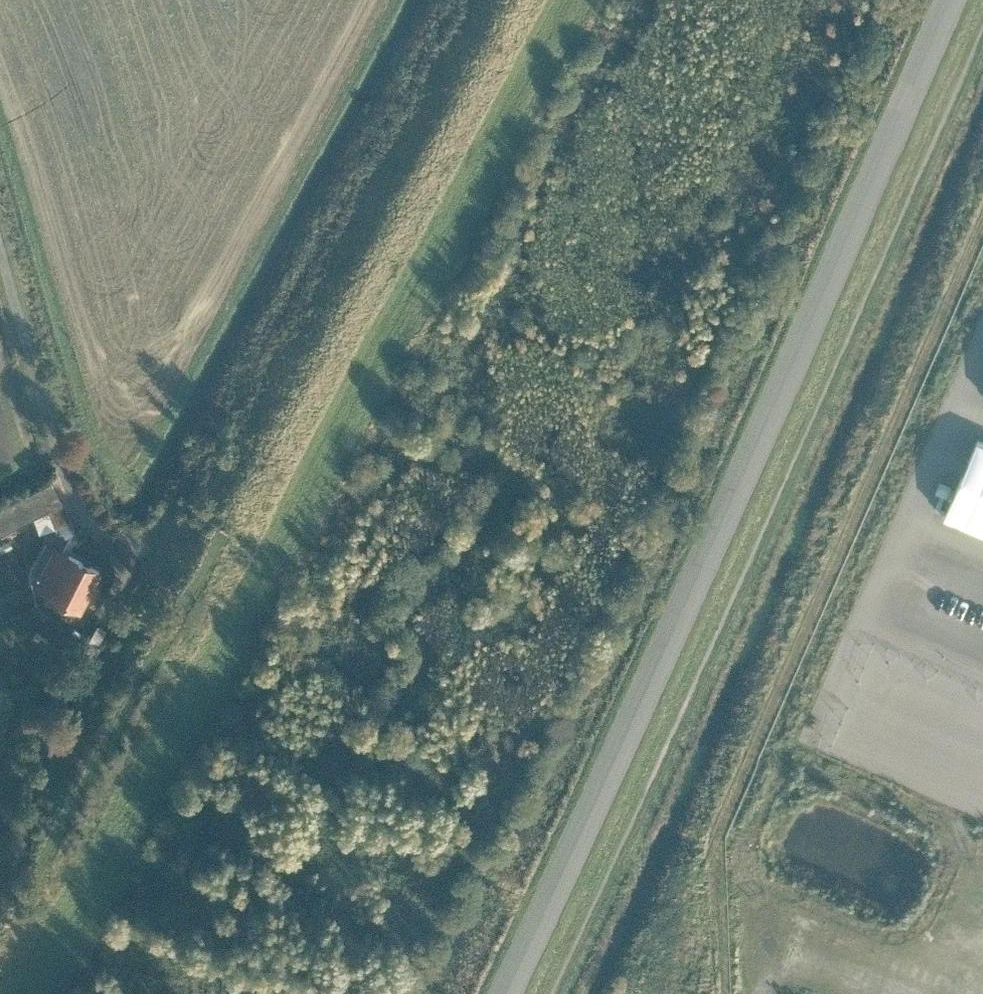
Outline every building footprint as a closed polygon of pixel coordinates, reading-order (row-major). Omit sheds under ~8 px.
[(47,546),(33,571),(40,575),(35,584),(49,592),(48,592),(79,609),(99,570),(69,554),(67,557),(61,553),(60,553),(47,546)]
